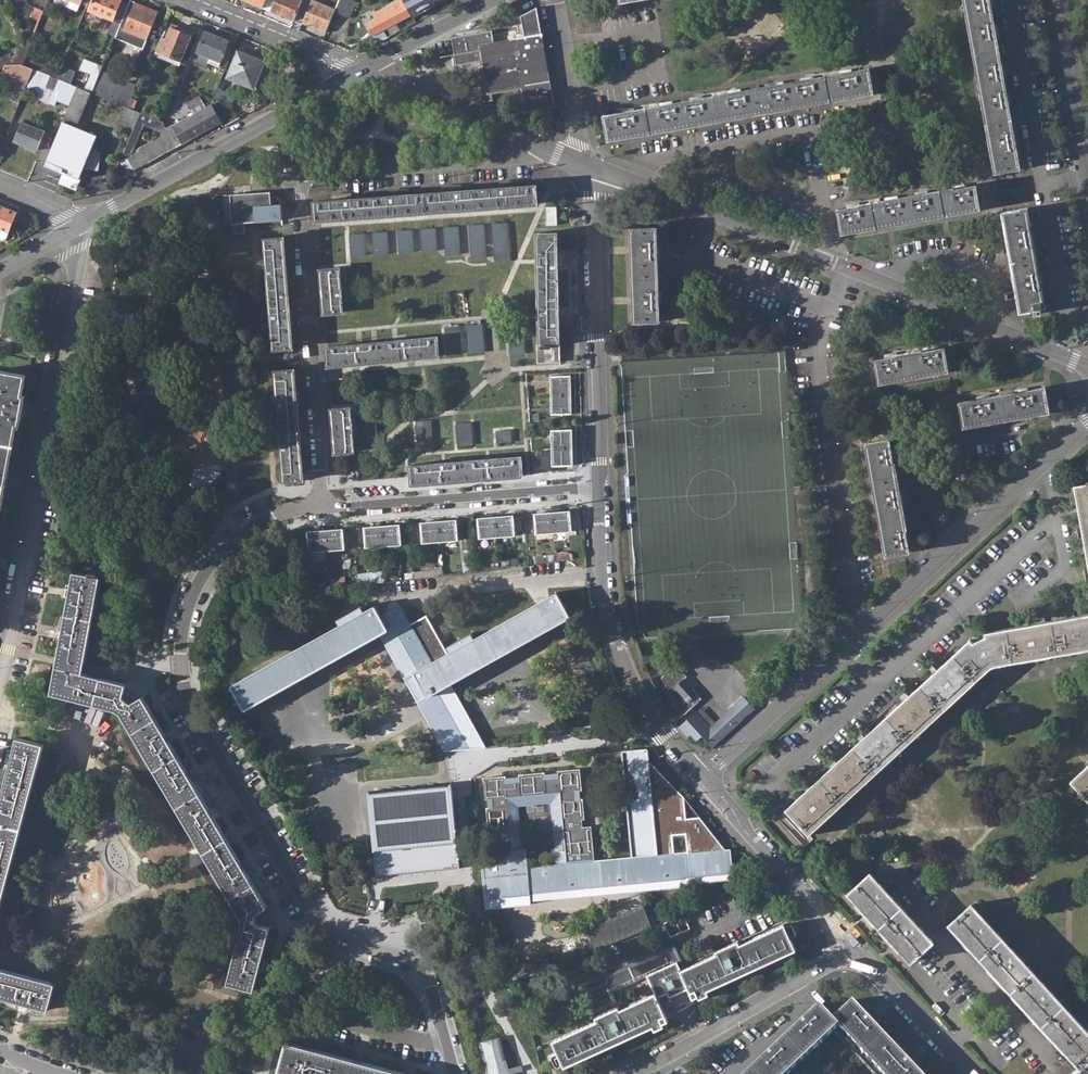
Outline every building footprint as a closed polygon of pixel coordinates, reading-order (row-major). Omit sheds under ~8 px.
[(117,34),(125,13),(129,4),(120,0),(93,0),(89,11),(115,22),(112,32),(117,34)] [(293,20),(301,0),(266,0),(263,8),(293,20)] [(320,6),(335,12),(339,0),(322,0),(320,6)] [(349,0),(339,0),(335,12),(350,18),(356,3),(349,0)] [(376,44),(387,38),(383,31),(411,16),(402,0),(397,0),(373,16),(375,20),(366,25),(376,44)] [(412,18),(435,6),(433,3),(440,0),(402,0),(411,16),(412,18)] [(994,173),(1019,169),(1012,139),(1015,139),(1014,133),(1011,133),(1011,131),(1012,131),(1008,106),(1007,107),(1006,103),(1008,103),(1007,97),(1005,97),(1000,72),(1003,72),(1002,65),(999,65),(999,62),(1000,62),(996,38),(994,38),(994,35),(996,35),(995,28),(993,28),(988,3),(991,3),(990,0),(964,0),(994,173)] [(129,4),(125,13),(129,15),(121,35),(144,44),(156,12),(130,2),(129,4)] [(23,32),(29,46),(43,12),(33,8),(23,32)] [(494,42),(492,32),(492,31),(451,38),(454,52),(454,55),(456,66),(483,61),(486,78),(480,79),(483,102),(493,100),(492,93),(522,88),(525,111),(555,106),(542,36),(543,36),(542,34),(541,34),(537,8),(521,17),(524,37),(494,42)] [(117,34),(121,35),(129,15),(125,13),(117,34)] [(162,37),(156,50),(181,60),(192,33),(171,24),(166,38),(162,37)] [(208,62),(218,66),(228,41),(205,31),(196,52),(210,58),(208,62)] [(0,58),(0,64),(4,64),(21,64),(24,57),(29,46),(14,52),(15,55),(10,57),(9,54),(0,58)] [(29,46),(24,57),(29,59),(34,47),(29,46)] [(179,65),(181,60),(156,50),(154,55),(179,65)] [(228,78),(253,88),(265,60),(254,56),(253,58),(238,52),(228,78)] [(60,72),(29,59),(24,57),(21,64),(33,69),(57,78),(60,72)] [(11,100),(19,103),(26,86),(33,69),(21,64),(4,64),(1,71),(19,79),(11,100)] [(93,93),(95,87),(77,80),(75,76),(64,71),(65,69),(61,68),(60,72),(57,78),(68,83),(77,87),(90,92),(93,93)] [(36,97),(55,105),(57,99),(61,101),(68,83),(57,78),(33,69),(26,86),(38,91),(36,97)] [(727,94),(703,98),(703,100),(702,100),(701,97),(694,99),(695,101),(669,105),(669,103),(661,105),(662,107),(657,108),(657,106),(635,111),(635,112),(633,112),(632,110),(626,111),(626,114),(616,115),(615,114),(604,116),(609,140),(873,94),(868,70),(848,74),(848,72),(842,72),(842,75),(838,76),(838,75),(813,79),(813,80),(811,81),(811,78),(804,79),(805,82),(779,86),(778,84),(772,85),(772,87),(745,91),(745,92),(737,94),(737,91),(730,92),(730,95),(727,95),(727,94)] [(125,106),(127,108),(131,99),(132,96),(136,86),(126,82),(124,86),(99,76),(95,87),(93,93),(125,106)] [(63,122),(76,127),(90,92),(77,87),(68,83),(61,101),(70,105),(63,122)] [(212,102),(213,102),(222,90),(222,89),(217,87),(212,102)] [(184,102),(188,109),(200,103),(196,96),(184,102)] [(127,108),(133,110),(136,102),(133,100),(131,99),(127,108)] [(173,126),(183,144),(221,122),(211,105),(173,126)] [(127,108),(125,106),(119,121),(134,128),(140,113),(133,110),(127,108)] [(503,109),(502,114),(514,119),(516,115),(503,109)] [(450,125),(452,121),(440,115),(438,120),(450,125)] [(14,139),(36,149),(44,130),(21,121),(14,139)] [(76,127),(63,122),(45,165),(79,179),(97,136),(76,127)] [(159,138),(167,152),(176,147),(164,125),(155,130),(159,138)] [(152,142),(160,156),(167,152),(159,138),(152,142)] [(146,145),(154,160),(160,156),(152,142),(146,145)] [(139,149),(147,163),(154,160),(146,145),(139,149)] [(133,153),(140,167),(147,163),(139,149),(133,153)] [(126,157),(134,171),(140,167),(133,153),(126,157)] [(317,221),(536,206),(535,188),(534,187),(517,188),(517,184),(506,185),(506,188),(456,192),(455,188),(443,189),(443,193),(408,196),(407,191),(396,192),(396,197),(350,200),(344,201),(343,196),(333,197),(334,201),(315,203),(317,221)] [(893,197),(887,198),(887,201),(884,202),(884,201),(859,206),(859,207),(857,207),(857,203),(850,205),(851,208),(837,211),(842,235),(979,209),(978,202),(983,201),(982,193),(976,194),(974,185),(962,187),(962,184),(954,185),(955,189),(952,189),(951,188),(928,193),(928,194),(925,195),(924,191),(918,192),(919,196),(893,201),(893,197)] [(270,192),(225,195),(228,224),(233,224),(233,234),(246,233),(245,223),(283,220),(281,204),(271,205),(270,192)] [(4,238),(7,238),(17,212),(0,205),(0,237),(4,238)] [(546,207),(547,226),(557,225),(557,207),(546,207)] [(1030,237),(1028,229),(1029,228),(1026,209),(1002,213),(1019,313),(1044,309),(1040,289),(1039,289),(1037,279),(1040,278),(1039,272),(1036,273),(1036,271),(1037,271),(1032,246),(1031,246),(1031,243),(1034,243),(1033,236),(1030,237)] [(509,262),(506,224),(492,225),(495,263),(509,262)] [(486,259),(483,226),(469,226),(472,260),(486,259)] [(459,255),(458,227),(444,228),(445,256),(459,255)] [(658,289),(657,258),(656,258),(656,255),(660,255),(659,248),(656,248),(656,227),(631,228),(634,321),(660,320),(659,307),(658,307),(657,299),(661,299),(660,292),(657,292),(657,289),(658,289)] [(421,230),(422,252),(436,251),(435,229),(421,230)] [(397,232),(399,253),(413,252),(411,231),(397,232)] [(372,233),(374,255),(388,254),(387,233),(372,233)] [(365,256),(364,234),(348,235),(350,257),(365,256)] [(539,235),(541,346),(538,345),(539,363),(560,363),(560,360),(563,360),(562,355),(560,355),(559,327),(565,326),(564,314),(559,314),(558,263),(563,263),(562,252),(558,252),(557,234),(539,235)] [(266,240),(275,350),(293,348),(284,238),(266,240)] [(228,490),(228,497),(235,497),(225,258),(218,258),(228,490)] [(321,270),(325,314),(343,312),(339,269),(321,270)] [(357,277),(360,304),(366,303),(364,276),(357,277)] [(524,353),(522,322),(507,323),(510,355),(524,353)] [(467,327),(470,354),(484,353),(482,325),(467,327)] [(444,329),(447,356),(461,355),(459,328),(444,329)] [(437,339),(327,348),(329,367),(438,357),(437,339)] [(921,351),(897,355),(897,356),(894,357),(894,354),(887,355),(888,358),(875,360),(879,384),(948,371),(944,348),(931,350),(931,347),(924,348),(924,351),(921,352),(921,351)] [(18,426),(21,426),(26,396),(23,395),(27,375),(0,370),(0,532),(18,426)] [(276,371),(285,481),(304,479),(295,370),(276,371)] [(551,376),(552,396),(571,395),(571,376),(551,376)] [(963,427),(1048,412),(1043,387),(1032,389),(1032,390),(1023,392),(1022,388),(1015,389),(1016,393),(1013,394),(1013,392),(989,397),(990,398),(987,398),(986,395),(979,396),(979,400),(971,401),(971,399),(959,402),(963,427)] [(552,396),(552,414),(572,413),(571,395),(552,396)] [(332,409),(336,453),(354,452),(351,408),(332,409)] [(378,441),(376,414),(368,415),(371,442),(378,441)] [(417,421),(419,448),(433,447),(431,420),(417,421)] [(457,424),(458,445),(472,444),(471,422),(457,424)] [(497,442),(511,441),(510,430),(497,431),(497,442)] [(552,431),(553,447),(573,447),(573,431),(552,431)] [(865,444),(885,556),(909,552),(906,538),(909,538),(907,531),(905,532),(905,530),(906,529),(902,505),(900,505),(899,501),(902,500),(901,493),(898,494),(896,485),(898,485),(894,462),(892,462),(892,458),(895,458),(893,451),(890,451),(888,440),(865,444)] [(553,447),(553,463),(574,462),(573,447),(553,447)] [(412,485),(523,476),(521,456),(411,466),(412,485)] [(1086,481),(1086,483),(1073,485),(1087,571),(1087,481),(1086,481)] [(220,491),(220,501),(228,500),(228,497),(228,490),(220,491)] [(553,512),(554,531),(571,530),(569,511),(553,512)] [(534,514),(536,533),(554,531),(553,512),(534,514)] [(495,516),(497,536),(514,534),(512,515),(495,516)] [(478,518),(479,537),(497,536),(495,516),(478,518)] [(438,521),(440,540),(457,538),(456,519),(438,521)] [(421,522),(422,541),(440,540),(438,521),(421,522)] [(382,525),(383,544),(401,543),(399,524),(382,525)] [(364,526),(366,545),(383,544),(382,525),(364,526)] [(325,530),(326,548),(344,547),(343,528),(325,530)] [(307,531),(309,550),(326,548),(325,530),(307,531)] [(361,583),(385,581),(384,570),(360,573),(361,583)] [(229,984),(256,990),(270,927),(257,924),(256,913),(267,907),(142,697),(130,704),(122,697),(126,684),(84,673),(102,577),(99,576),(99,573),(91,571),(90,574),(74,571),(52,693),(115,709),(121,715),(242,918),(242,926),(229,984)] [(233,687),(245,709),(381,632),(406,677),(412,689),(418,700),(424,709),(446,747),(486,742),(453,682),(568,614),(556,592),(449,653),(427,615),(411,624),(400,604),(381,615),(375,606),(233,687)] [(942,711),(988,669),(999,663),(1087,648),(1087,613),(982,633),(982,636),(970,642),(968,639),(918,685),(923,691),(921,693),(927,699),(929,697),(942,711)] [(701,698),(683,678),(686,675),(675,663),(660,677),(675,701),(684,714),(701,698)] [(785,810),(808,835),(942,711),(929,697),(927,699),(921,693),(923,691),(918,685),(785,810)] [(711,746),(753,707),(743,696),(710,727),(695,711),(679,727),(687,736),(690,733),(696,740),(701,735),(706,740),(711,746)] [(43,744),(17,737),(0,802),(0,909),(43,744)] [(625,745),(629,804),(633,856),(686,852),(688,878),(730,873),(726,846),(685,793),(650,759),(651,745),(625,745)] [(1087,803),(1087,765),(1069,782),(1077,791),(1077,793),(1082,799),(1084,798),(1087,803)] [(484,851),(487,897),(532,894),(531,891),(688,878),(686,852),(633,856),(595,859),(592,825),(584,826),(583,819),(585,819),(584,799),(580,799),(579,791),(583,790),(581,775),(574,769),(558,771),(558,774),(545,775),(545,772),(519,775),(519,778),(506,779),(506,776),(490,778),(485,784),(486,799),(489,799),(490,807),(487,807),(489,828),(495,832),(506,831),(507,849),(484,851)] [(378,877),(379,877),(379,874),(459,867),(459,869),(461,869),(458,845),(460,845),(459,834),(457,833),(452,784),(451,784),(451,785),(371,793),(371,791),(370,791),(378,877)] [(850,893),(911,962),(932,942),(872,874),(850,893)] [(588,926),(597,949),(654,927),(641,894),(614,905),(617,914),(588,926)] [(972,907),(951,926),(1081,1067),(1074,1073),(1087,1073),(1087,1032),(972,907)] [(552,1041),(563,1065),(653,1026),(654,1029),(662,1025),(659,1017),(664,1014),(666,1018),(676,1013),(674,1007),(693,999),(690,993),(696,990),(699,998),(707,994),(705,991),(795,950),(783,925),(738,944),(737,941),(715,951),(716,954),(680,970),(677,962),(680,960),(673,945),(603,976),(605,981),(584,991),(593,1011),(615,1001),(611,992),(646,976),(654,994),(619,1010),(618,1007),(595,1017),(597,1020),(552,1041)] [(49,1009),(56,983),(0,968),(0,996),(49,1009)] [(852,1003),(832,1021),(820,1007),(748,1073),(787,1073),(838,1027),(882,1073),(919,1073),(852,1003)] [(487,1073),(514,1073),(513,1072),(509,1073),(508,1067),(500,1036),(478,1041),(487,1073)] [(296,1073),(412,1073),(287,1041),(279,1069),(296,1073)] [(509,1073),(513,1072),(523,1069),(521,1064),(508,1067),(509,1073)]
